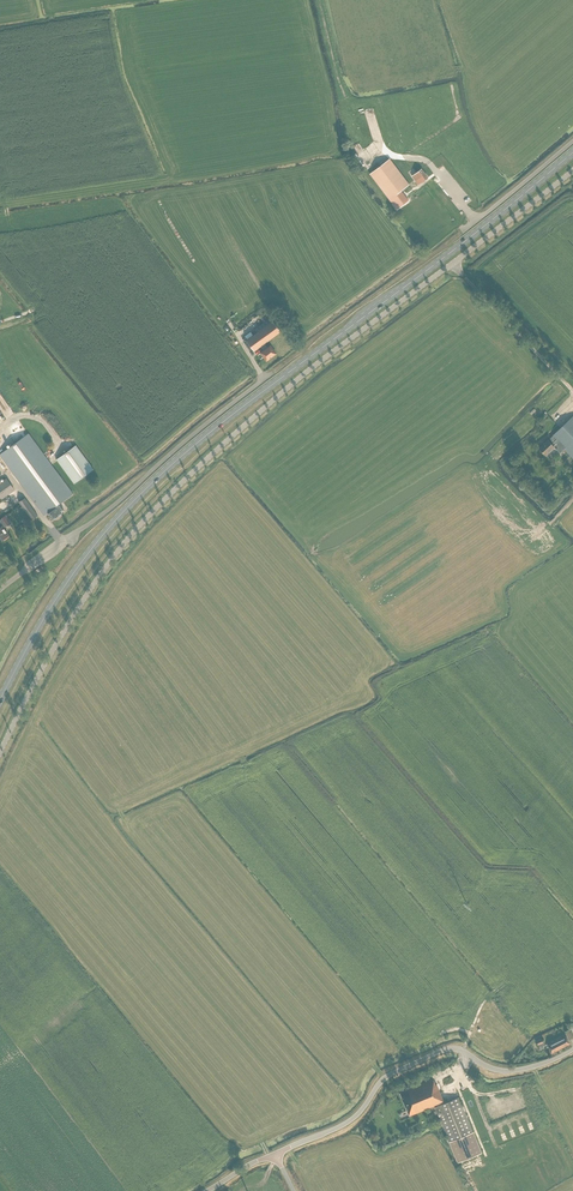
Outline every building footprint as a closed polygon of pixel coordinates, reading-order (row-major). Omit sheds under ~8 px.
[(419,227),(424,234),(444,219),(423,191),(418,195),(416,192),(407,199),(401,191),(409,185),(389,159),(370,174),(396,209),(401,206),(418,228),(419,227)] [(418,185),(428,177),(422,169),(412,176),(418,185)] [(270,318),(258,327),(260,330),(246,341),(254,351),(261,346),(264,350),(260,353),(266,361),(276,353),(270,346),(267,348),(264,344),(280,332),(270,318)] [(572,458),(572,417),(552,437),(548,440),(540,449),(546,456),(555,447),(560,453),(564,449),(572,458)] [(52,520),(61,513),(61,512),(64,510),(59,504),(73,494),(51,464),(28,434),(11,446),(6,450),(0,454),(0,456),(21,485),(44,514),(47,512),(52,520)] [(94,469),(76,445),(56,460),(74,484),(94,469)] [(14,490),(6,478),(0,483),(0,500),(14,490)] [(19,502),(32,520),(37,515),(25,498),(19,502)] [(9,535),(3,527),(6,524),(7,525),(11,523),(6,516),(2,518),(0,520),(0,537),(2,540),(9,535)] [(556,1041),(547,1046),(549,1048),(545,1050),(547,1055),(551,1053),(570,1044),(566,1036),(562,1038),(561,1035),(554,1038),(556,1041)] [(409,1116),(434,1105),(450,1145),(457,1163),(481,1153),(474,1135),(458,1097),(437,1106),(437,1104),(443,1102),(439,1091),(442,1089),(440,1083),(435,1085),(433,1079),(399,1092),(409,1116)] [(502,1094),(495,1097),(498,1105),(505,1101),(502,1094)]
